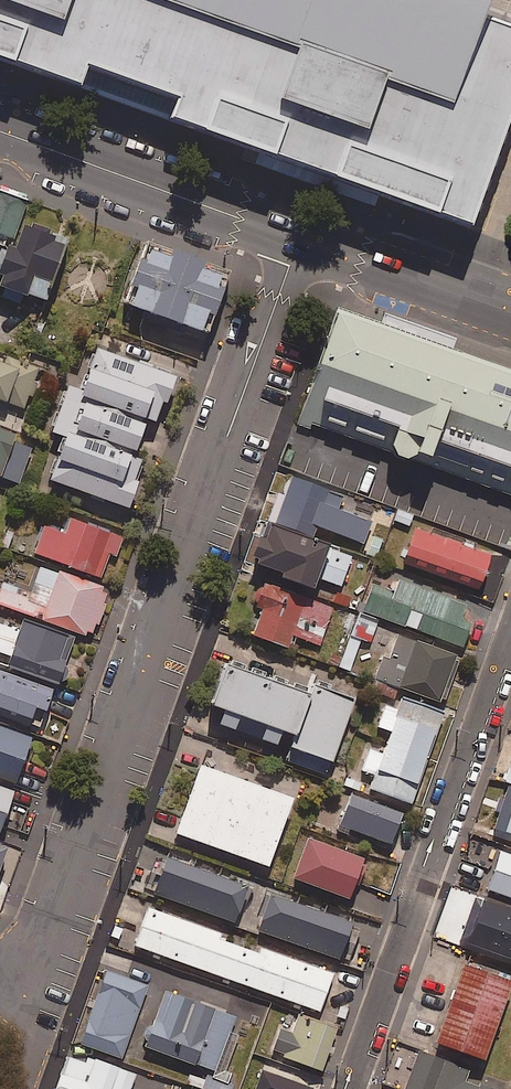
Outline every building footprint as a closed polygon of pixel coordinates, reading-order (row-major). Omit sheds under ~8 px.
[(473,223),(479,206),(510,117),(510,24),(486,15),(459,5),(444,0),(0,0),(0,52),(322,171),(331,173),(351,180),(443,213),(473,223)] [(0,192),(0,245),(5,247),(8,240),(14,242),(29,203),(0,192)] [(16,246),(12,244),(2,276),(6,277),(3,288),(50,303),(69,243),(22,228),(16,246)] [(233,274),(151,244),(129,305),(212,335),(233,274)] [(332,310),(292,424),(510,500),(510,372),(332,310)] [(179,377),(102,348),(85,392),(73,388),(56,433),(69,438),(54,481),(132,509),(141,483),(137,482),(145,461),(138,458),(151,421),(162,425),(179,377)] [(37,379),(40,371),(0,356),(0,399),(26,409),(30,398),(36,400),(43,381),(37,379)] [(34,448),(14,441),(16,435),(0,430),(0,476),(22,484),(34,448)] [(274,522),(311,537),(316,523),(362,541),(371,520),(336,507),(342,494),(293,474),(274,522)] [(125,537),(73,518),(68,532),(48,524),(37,554),(103,578),(111,555),(117,557),(125,537)] [(311,537),(274,522),(264,518),(249,558),(313,583),(316,575),(340,584),(352,553),(311,537)] [(490,551),(414,526),(402,562),(478,587),(490,551)] [(1,587),(0,587),(0,604),(93,638),(110,591),(41,566),(32,593),(2,582),(1,587)] [(332,606),(266,581),(257,605),(262,607),(253,632),(290,646),(294,634),(318,643),(332,606)] [(464,604),(399,581),(395,591),(372,583),(363,609),(462,644),(469,623),(459,620),(464,604)] [(362,640),(370,643),(378,622),(357,614),(337,666),(350,670),(362,640)] [(17,628),(0,622),(0,652),(13,657),(10,667),(60,684),(77,638),(21,618),(17,628)] [(383,655),(370,690),(395,699),(400,685),(442,701),(459,656),(399,633),(389,658),(383,655)] [(311,691),(226,660),(211,701),(224,706),(218,722),(275,742),(281,726),(294,731),(285,758),(325,773),(352,698),(314,684),(311,691)] [(40,732),(55,692),(0,672),(0,717),(40,732)] [(441,708),(401,695),(397,708),(385,704),(377,725),(390,730),(383,752),(369,747),(362,769),(374,773),(370,787),(410,800),(441,708)] [(0,728),(0,777),(18,784),(34,740),(0,728)] [(291,796),(199,763),(175,830),(267,864),(291,796)] [(509,783),(494,827),(510,832),(510,784),(509,783)] [(0,784),(0,836),(2,837),(12,808),(2,804),(8,787),(0,784)] [(401,811),(352,793),(340,824),(390,842),(401,811)] [(362,857),(308,836),(293,875),(347,896),(362,857)] [(500,849),(486,887),(510,896),(510,853),(500,849)] [(247,884),(166,856),(153,892),(234,921),(247,884)] [(350,921),(269,894),(257,930),(338,957),(350,921)] [(466,896),(451,939),(510,960),(510,911),(466,896)] [(218,932),(148,907),(135,944),(319,1010),(332,973),(259,947),(257,952),(217,937),(218,932)] [(510,981),(462,963),(435,1040),(483,1057),(510,981)] [(147,985),(103,969),(77,1041),(121,1057),(147,985)] [(234,1014),(167,991),(147,1046),(214,1070),(234,1014)] [(293,1025),(283,1021),(272,1047),(322,1069),(340,1027),(300,1009),(293,1025)] [(421,1050),(405,1088),(488,1088),(464,1079),(468,1069),(421,1050)] [(85,1055),(83,1060),(67,1055),(55,1088),(130,1088),(129,1088),(135,1072),(85,1055)] [(278,1067),(271,1088),(314,1088),(317,1079),(278,1067)] [(206,1074),(201,1088),(231,1088),(233,1085),(206,1074)]
